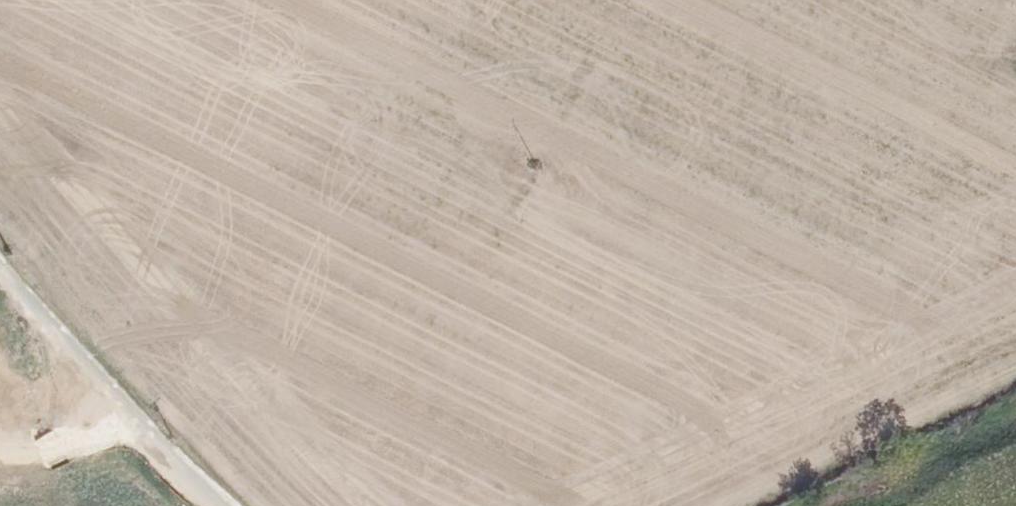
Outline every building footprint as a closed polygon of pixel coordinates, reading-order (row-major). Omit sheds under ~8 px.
[(916,505),(944,505),(940,496),(916,505)]
